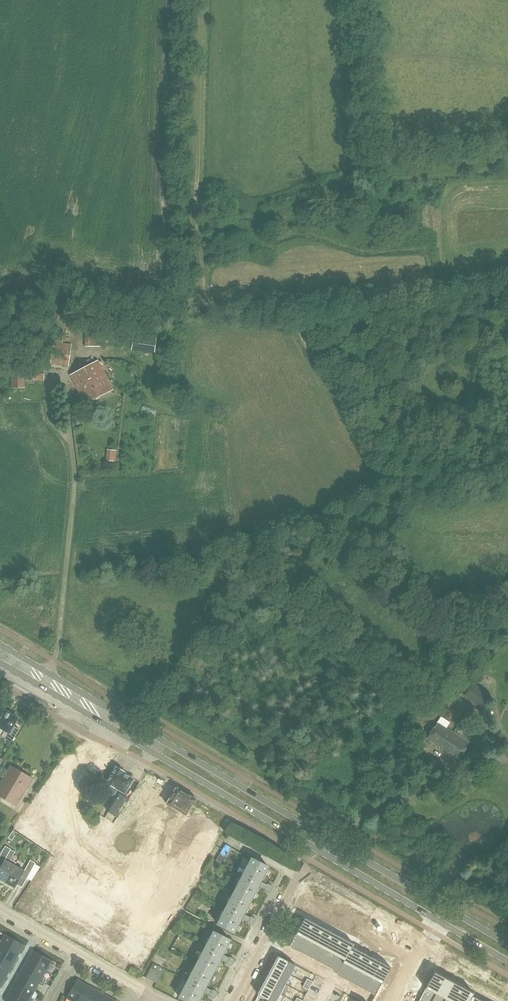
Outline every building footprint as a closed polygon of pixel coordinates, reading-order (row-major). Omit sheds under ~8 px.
[(91,323),(82,323),(82,330),(85,330),(85,346),(100,346),(100,331),(91,330),(91,323)] [(132,339),(131,346),(152,349),(155,333),(134,331),(132,339)] [(71,344),(63,343),(53,342),(50,363),(69,366),(71,344)] [(71,375),(74,381),(79,378),(79,379),(82,378),(85,383),(104,373),(97,361),(71,375)] [(23,380),(43,379),(43,369),(12,370),(13,388),(23,387),(23,380)] [(112,389),(104,373),(85,383),(82,378),(79,379),(79,378),(74,381),(86,403),(112,389)] [(479,706),(488,693),(472,683),(464,696),(479,706)] [(460,698),(457,703),(455,707),(466,714),(471,705),(460,698)] [(494,720),(471,705),(466,714),(482,724),(481,726),(487,730),(494,720)] [(17,720),(17,718),(18,719),(18,718),(17,717),(17,718),(0,707),(0,727),(5,730),(1,736),(11,742),(19,729),(13,725),(17,720)] [(441,716),(427,738),(443,748),(454,732),(446,727),(450,722),(441,716)] [(454,732),(443,748),(459,759),(469,742),(454,732)] [(33,779),(10,765),(4,774),(5,774),(0,782),(0,796),(17,806),(28,788),(33,779)] [(117,767),(115,770),(110,767),(105,775),(110,778),(107,783),(119,790),(120,789),(126,792),(131,784),(135,787),(138,782),(134,779),(123,773),(124,771),(123,770),(122,768),(120,767),(118,768),(117,767)] [(171,797),(170,796),(165,803),(186,816),(190,809),(196,800),(177,788),(171,797)] [(116,816),(127,798),(120,793),(108,812),(116,816)] [(99,816),(93,812),(90,817),(96,821),(99,816)] [(220,852),(226,856),(230,847),(225,844),(220,852)] [(15,865),(16,862),(11,859),(15,851),(6,846),(0,857),(0,863),(3,864),(0,870),(0,881),(0,882),(1,880),(5,882),(15,865)] [(268,892),(272,885),(268,883),(267,884),(261,881),(268,867),(251,858),(234,891),(251,899),(258,886),(265,889),(264,890),(268,892)] [(25,871),(15,865),(5,882),(16,888),(23,876),(28,879),(36,863),(31,860),(25,871)] [(247,923),(251,925),(255,918),(251,916),(250,917),(244,914),(251,899),(234,891),(217,924),(234,933),(241,918),(248,922),(247,923)] [(305,918),(296,934),(306,940),(315,923),(305,918)] [(315,923),(306,940),(316,945),(325,928),(315,923)] [(325,928),(316,945),(325,950),(334,933),(325,928)] [(231,966),(234,958),(230,956),(229,957),(223,954),(230,940),(213,931),(196,964),(213,973),(220,959),(227,962),(226,963),(231,966)] [(19,954),(24,944),(4,933),(1,939),(0,938),(0,943),(19,954)] [(334,933),(325,950),(335,955),(344,938),(334,933)] [(344,938),(335,955),(344,960),(352,946),(354,944),(344,938)] [(13,965),(19,954),(0,943),(0,958),(13,965)] [(344,960),(343,963),(352,968),(361,951),(359,950),(360,950),(355,947),(354,948),(352,946),(344,960)] [(33,950),(27,959),(47,970),(50,964),(55,966),(57,963),(33,950)] [(361,951),(352,968),(362,973),(371,956),(369,955),(364,952),(364,953),(361,951)] [(274,965),(274,966),(290,975),(295,965),(279,956),(278,958),(274,965)] [(371,956),(362,973),(371,978),(380,962),(378,961),(379,960),(374,957),(373,958),(371,956)] [(0,958),(0,971),(7,975),(13,965),(0,958)] [(43,977),(47,970),(27,959),(22,969),(45,983),(47,979),(43,977)] [(156,982),(164,968),(153,962),(145,976),(156,982)] [(380,962),(371,978),(382,984),(391,967),(388,966),(388,965),(383,962),(383,963),(380,962)] [(196,964),(179,998),(186,1000),(199,1000),(204,992),(210,995),(209,996),(214,999),(217,991),(213,989),(213,990),(206,987),(213,973),(196,964)] [(269,974),(269,975),(285,984),(290,975),(274,966),(273,968),(269,974)] [(43,986),(45,983),(22,969),(16,980),(35,990),(39,984),(43,986)] [(434,972),(425,988),(436,994),(445,977),(440,975),(434,972)] [(264,984),(264,985),(280,994),(285,984),(269,975),(268,977),(264,984)] [(445,977),(436,994),(445,999),(454,982),(445,977)] [(87,984),(77,978),(66,997),(72,1000),(77,1000),(87,984)] [(16,980),(10,990),(31,1000),(35,1000),(36,999),(31,997),(35,990),(16,980)] [(445,999),(449,1000),(456,1000),(464,987),(454,982),(445,999)] [(87,984),(77,1000),(90,1000),(97,989),(87,984)] [(258,995),(270,1000),(276,1000),(280,994),(264,985),(263,987),(259,993),(258,995)] [(456,1000),(469,1000),(472,995),(472,996),(474,993),(464,987),(456,1000)] [(107,995),(97,989),(90,1000),(103,1000),(107,995)] [(10,990),(5,1000),(7,1000),(31,1000),(10,990)]
